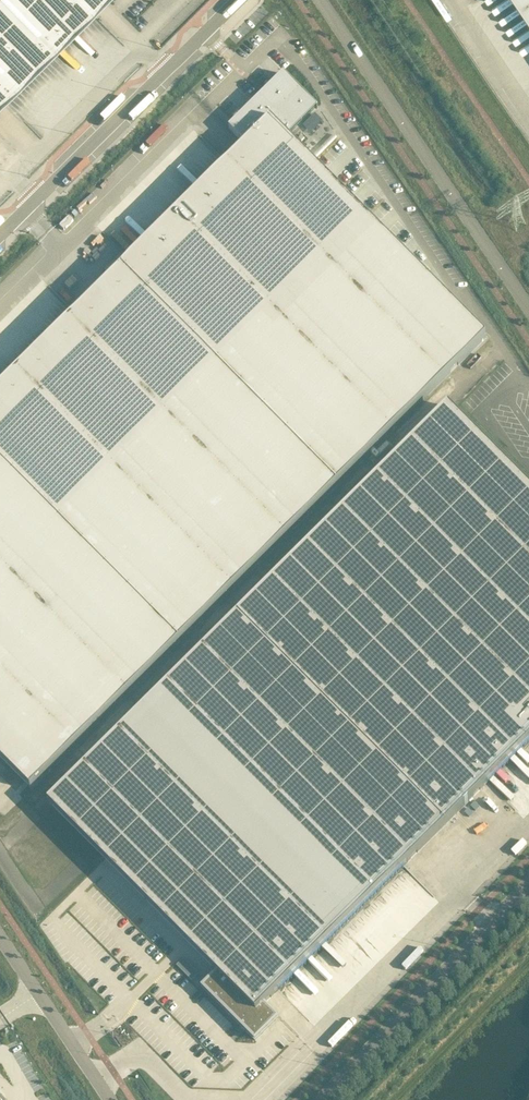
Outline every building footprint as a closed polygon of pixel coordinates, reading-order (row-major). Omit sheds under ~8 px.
[(100,0),(0,0),(0,99),(100,0)] [(487,338),(485,337),(484,338),(287,139),(318,108),(285,74),(229,129),(246,145),(0,390),(0,756),(31,787),(30,789),(31,790),(487,338)] [(456,816),(528,743),(528,472),(458,400),(459,399),(458,397),(247,606),(456,816)]
